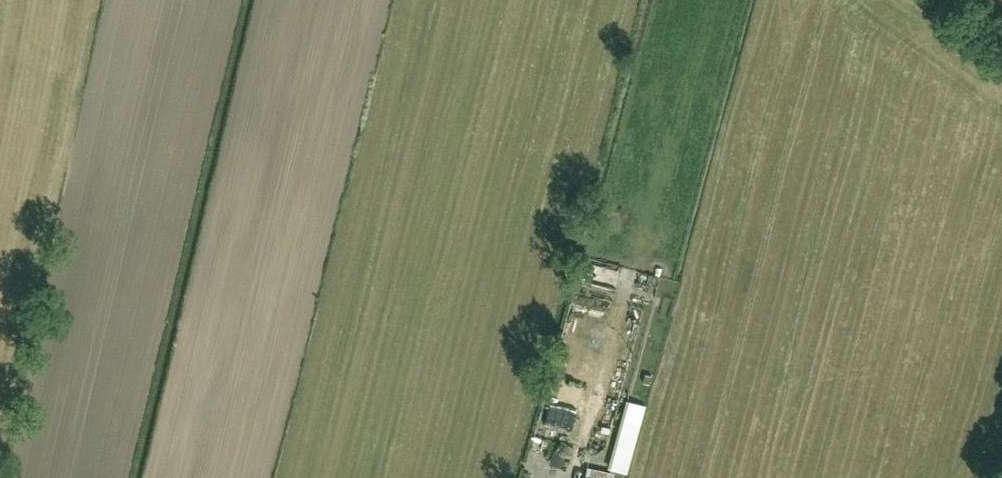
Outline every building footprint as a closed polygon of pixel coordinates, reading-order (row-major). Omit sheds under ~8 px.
[(629,423),(616,469),(633,474),(646,428),(629,423)]
